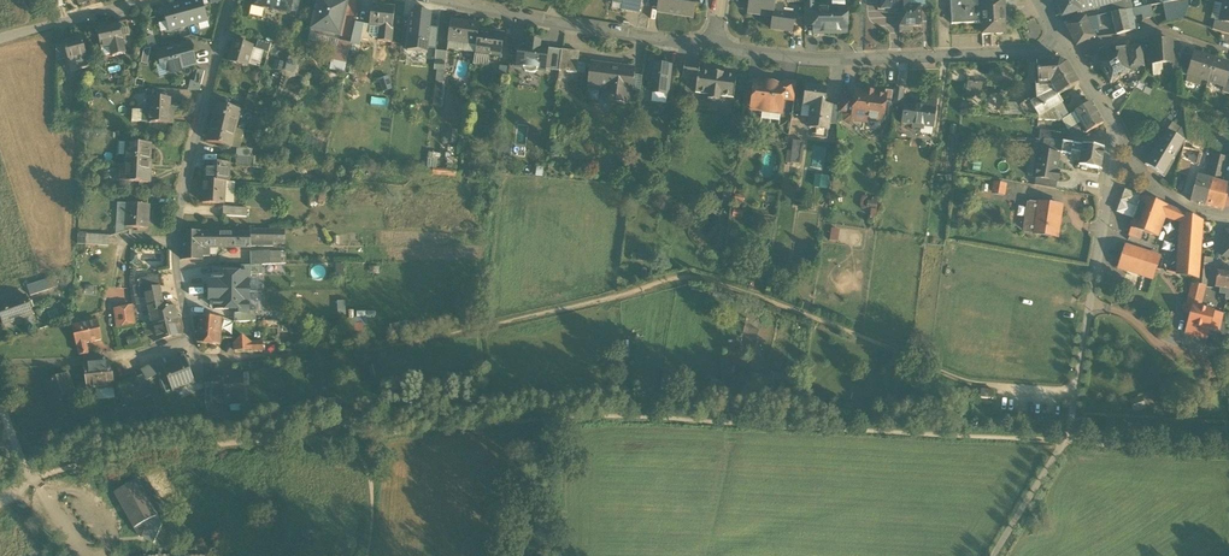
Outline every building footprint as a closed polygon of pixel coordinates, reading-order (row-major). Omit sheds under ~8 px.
[(207,20),(202,0),(198,0),(185,3),(185,2),(179,3),(179,5),(163,9),(166,21),(168,30),(198,22),(207,20)] [(290,13),(290,11),(293,0),(256,0),(255,4),(254,7),(251,6),(249,15),(262,18),(264,7),(290,13)] [(290,11),(297,13),(300,0),(293,0),(290,11)] [(339,36),(347,4),(332,0),(319,0),(312,30),(339,36)] [(588,11),(610,15),(613,4),(612,3),(613,0),(590,0),(588,11)] [(612,3),(613,4),(622,5),(621,11),(639,14),(642,0),(613,0),(612,3)] [(692,19),(695,0),(659,0),(657,13),(692,19)] [(773,15),(774,5),(775,0),(750,0),(749,12),(773,15)] [(899,28),(912,28),(920,28),(920,8),(925,8),(925,2),(922,2),(922,0),(879,0),(880,11),(898,11),(899,28)] [(940,37),(956,36),(956,34),(964,34),(964,39),(979,39),(979,33),(987,33),(987,35),(1002,34),(1001,0),(939,0),(940,37)] [(1061,18),(1080,12),(1076,0),(1056,0),(1061,18)] [(1102,6),(1100,0),(1076,0),(1080,12),(1102,6)] [(1123,0),(1122,0),(1111,3),(1115,13),(1125,11),(1126,11),(1123,0)] [(1126,11),(1132,10),(1133,10),(1130,0),(1123,0),(1126,11)] [(1163,4),(1166,22),(1184,19),(1189,0),(1187,0),(1163,4)] [(832,2),(832,9),(832,13),(845,13),(845,2),(832,2)] [(1210,20),(1214,21),(1215,20),(1220,21),(1223,5),(1214,3),(1210,20)] [(784,6),(774,5),(773,15),(771,30),(793,33),(796,15),(783,13),(784,6)] [(804,26),(814,26),(814,9),(815,9),(815,5),(804,5),(804,26)] [(1223,5),(1220,21),(1220,22),(1228,24),(1228,6),(1223,5)] [(1141,8),(1142,14),(1143,20),(1153,18),(1151,6),(1141,8)] [(378,41),(391,43),(395,9),(372,7),(370,26),(371,26),(369,35),(373,39),(376,39),(377,36),(379,36),(378,39),(378,41)] [(845,18),(845,13),(832,13),(832,9),(815,9),(814,9),(814,26),(814,34),(845,34),(845,29),(848,26),(848,21),(845,18)] [(142,28),(147,28),(150,10),(137,14),(142,28)] [(1137,30),(1134,16),(1132,10),(1126,11),(1125,11),(1130,32),(1137,30)] [(427,53),(428,49),(430,27),(432,13),(411,11),(407,51),(427,53)] [(1116,35),(1130,32),(1125,11),(1115,13),(1111,13),(1116,35)] [(1096,16),(1085,18),(1091,32),(1099,31),(1096,16)] [(1094,37),(1091,32),(1085,18),(1067,27),(1076,46),(1094,37)] [(209,28),(207,20),(198,22),(200,30),(209,28)] [(1228,35),(1228,24),(1220,22),(1220,21),(1215,20),(1214,21),(1212,30),(1221,33),(1228,35)] [(161,32),(168,30),(166,21),(158,23),(161,32)] [(448,42),(476,45),(478,31),(479,25),(450,21),(448,42)] [(119,23),(122,37),(130,35),(127,22),(119,23)] [(125,54),(123,44),(122,37),(119,23),(106,26),(106,24),(96,26),(101,49),(102,49),(104,56),(112,54),(112,56),(125,54)] [(356,23),(351,44),(360,46),(361,39),(368,40),(369,40),(369,35),(371,26),(370,26),(356,23)] [(438,28),(430,27),(428,49),(436,50),(438,28)] [(338,41),(339,36),(312,30),(311,30),(308,41),(335,47),(337,41),(338,41)] [(439,40),(447,40),(447,30),(439,31),(439,40)] [(503,35),(478,31),(476,45),(475,53),(489,55),(500,56),(503,35)] [(153,35),(146,38),(148,46),(156,44),(153,35)] [(89,56),(86,56),(81,39),(63,43),(67,55),(68,61),(77,59),(80,70),(80,72),(88,70),(89,56)] [(255,48),(269,52),(271,44),(257,40),(255,48)] [(521,44),(522,41),(512,40),(511,54),(518,55),(519,44),(521,44)] [(346,64),(351,44),(338,41),(337,41),(335,47),(333,60),(346,64)] [(242,66),(247,67),(247,65),(252,48),(252,47),(234,42),(228,62),(233,63),(242,66)] [(475,53),(476,45),(448,42),(447,50),(475,54),(475,53)] [(544,70),(550,71),(552,57),(546,56),(547,49),(547,48),(539,47),(539,43),(529,42),(528,45),(521,44),(519,44),(518,55),(516,68),(522,69),(525,72),(530,74),(535,73),(539,71),(544,71),(544,70)] [(1150,43),(1152,64),(1162,64),(1172,63),(1172,55),(1171,42),(1150,43)] [(56,45),(56,58),(67,55),(63,43),(56,45)] [(181,67),(196,64),(191,43),(156,52),(159,64),(164,63),(166,72),(169,71),(170,74),(182,71),(181,67)] [(1115,48),(1116,54),(1118,53),(1129,73),(1136,68),(1144,67),(1142,45),(1115,48)] [(252,48),(247,65),(259,68),(264,52),(252,48)] [(559,72),(559,71),(562,51),(547,49),(546,56),(552,57),(550,71),(559,72)] [(1086,57),(1093,69),(1098,65),(1104,61),(1097,50),(1086,57)] [(559,71),(577,74),(578,65),(579,53),(562,51),(559,71)] [(447,54),(436,53),(434,71),(435,71),(445,72),(447,54)] [(489,55),(475,53),(475,54),(473,66),(488,68),(489,55)] [(1129,73),(1118,53),(1116,54),(1104,61),(1098,65),(1110,84),(1129,73)] [(1202,81),(1207,83),(1214,61),(1214,59),(1194,53),(1191,64),(1187,77),(1202,81)] [(1172,63),(1172,70),(1180,70),(1179,60),(1179,55),(1172,55),(1172,63)] [(298,61),(287,58),(284,71),(294,74),(298,61)] [(77,59),(68,61),(67,61),(70,72),(80,70),(77,59)] [(285,62),(275,60),(273,69),(282,71),(285,62)] [(344,74),(346,64),(333,60),(332,60),(329,70),(344,74)] [(1030,104),(1037,117),(1062,103),(1058,96),(1078,84),(1066,64),(1058,60),(1035,61),(1038,83),(1038,84),(1040,84),(1042,98),(1036,101),(1031,104),(1030,104)] [(1180,75),(1187,77),(1191,64),(1179,60),(1180,70),(1180,75)] [(1214,61),(1207,83),(1223,87),(1224,88),(1226,80),(1228,71),(1228,64),(1222,62),(1220,63),(1214,61)] [(668,62),(667,67),(670,67),(669,79),(675,80),(677,63),(668,62)] [(682,78),(697,80),(698,72),(699,72),(700,64),(684,62),(682,78)] [(167,75),(166,72),(164,63),(159,64),(156,65),(159,77),(167,75)] [(1162,64),(1152,64),(1152,77),(1160,76),(1160,71),(1162,71),(1162,64)] [(578,65),(577,74),(585,75),(586,66),(578,65)] [(610,102),(627,104),(628,93),(630,93),(630,92),(632,76),(633,70),(592,65),(589,89),(597,90),(605,91),(612,92),(611,97),(610,97),(610,101),(610,102)] [(652,94),(667,95),(669,79),(670,67),(667,67),(652,65),(651,74),(647,74),(647,81),(650,82),(650,88),(649,93),(652,94)] [(507,67),(499,66),(498,79),(506,80),(507,67)] [(199,89),(204,70),(197,69),(194,82),(191,82),(189,89),(199,89)] [(444,83),(445,72),(435,71),(432,106),(442,107),(444,87),(444,83)] [(707,101),(719,102),(720,97),(733,99),(736,77),(723,76),(723,75),(711,73),(711,74),(699,72),(698,72),(697,80),(695,94),(708,96),(707,101)] [(388,76),(378,79),(383,92),(392,89),(388,76)] [(632,76),(630,92),(640,93),(642,77),(632,76)] [(1202,81),(1187,77),(1185,83),(1199,87),(1202,81)] [(761,111),(780,114),(782,100),(784,86),(783,85),(754,82),(754,84),(751,105),(762,107),(761,111)] [(782,100),(793,101),(796,83),(784,82),(783,85),(784,86),(782,100)] [(974,84),(973,95),(981,96),(983,83),(975,82),(974,84)] [(965,97),(972,98),(973,95),(974,84),(967,83),(965,97)] [(745,104),(751,105),(754,84),(747,84),(745,104)] [(803,106),(811,107),(824,108),(826,88),(805,86),(804,98),(803,106)] [(652,94),(649,93),(650,88),(642,87),(641,102),(651,103),(652,94)] [(597,90),(589,89),(587,101),(596,102),(597,90)] [(892,104),(902,105),(904,91),(893,90),(893,92),(892,104)] [(604,101),(610,101),(610,97),(611,97),(612,92),(605,91),(604,101)] [(884,97),(883,105),(891,106),(892,104),(893,92),(884,91),(884,97)] [(870,122),(876,123),(879,119),(880,114),(881,114),(883,105),(884,97),(856,93),(855,99),(853,114),(852,118),(853,119),(855,120),(864,121),(867,119),(870,122)] [(666,104),(667,95),(652,94),(651,103),(666,104)] [(150,122),(173,123),(174,107),(169,107),(170,98),(151,97),(150,111),(150,122)] [(840,97),(839,107),(838,112),(842,113),(853,114),(855,99),(840,97)] [(244,109),(264,114),(266,105),(254,102),(247,100),(244,109)] [(920,130),(922,130),(923,127),(932,129),(936,103),(921,101),(920,107),(904,105),(902,124),(912,126),(912,129),(920,130)] [(1025,115),(1037,117),(1030,104),(1031,104),(1029,101),(1019,107),(1025,115)] [(1037,120),(1058,121),(1068,115),(1062,103),(1037,117),(1037,120)] [(1073,113),(1082,127),(1086,134),(1103,124),(1091,103),(1073,113)] [(218,105),(213,123),(235,129),(240,111),(218,105)] [(811,107),(803,106),(802,108),(801,118),(810,119),(811,107)] [(837,123),(838,112),(839,107),(831,106),(831,108),(829,121),(837,123)] [(831,108),(824,108),(811,107),(810,119),(809,128),(828,130),(828,125),(829,121),(831,108)] [(141,122),(141,111),(132,110),(132,121),(141,122)] [(141,122),(150,122),(150,111),(141,111),(141,122)] [(852,118),(853,114),(842,113),(841,117),(843,122),(849,126),(852,126),(853,119),(852,118)] [(1071,134),(1082,127),(1073,113),(1069,116),(1063,119),(1071,134)] [(779,124),(779,114),(763,114),(763,123),(779,124)] [(230,148),(235,129),(213,123),(208,142),(230,148)] [(1172,123),(1167,130),(1184,142),(1185,141),(1184,131),(1172,123)] [(931,135),(932,129),(923,127),(922,130),(920,130),(920,134),(931,135)] [(245,131),(235,129),(230,148),(237,148),(240,148),(245,131)] [(458,130),(447,129),(446,143),(457,144),(458,130)] [(1145,164),(1164,177),(1184,142),(1167,130),(1145,164)] [(1063,142),(1067,143),(1069,135),(1041,131),(1039,140),(1041,140),(1043,140),(1049,140),(1063,142)] [(512,142),(499,140),(497,159),(503,159),(504,156),(510,157),(512,142)] [(1049,140),(1043,140),(1041,152),(1058,155),(1060,155),(1061,153),(1063,142),(1049,140)] [(1185,141),(1183,148),(1200,152),(1202,145),(1185,141)] [(126,156),(127,143),(118,142),(117,155),(126,156)] [(1071,155),(1072,151),(1073,144),(1069,143),(1067,143),(1063,142),(1061,153),(1071,155)] [(126,166),(126,171),(151,173),(152,161),(150,161),(151,144),(127,143),(126,156),(126,166)] [(1082,146),(1073,144),(1072,151),(1081,153),(1082,146)] [(792,164),(801,166),(803,147),(794,146),(792,164)] [(1103,149),(1082,146),(1081,153),(1080,161),(1079,166),(1080,166),(1081,169),(1086,170),(1088,168),(1100,170),(1103,149)] [(237,148),(236,157),(252,158),(252,149),(240,148),(237,148)] [(1190,164),(1197,165),(1200,152),(1183,148),(1180,161),(1190,164)] [(1081,153),(1072,151),(1071,155),(1070,160),(1080,161),(1081,153)] [(1039,152),(1036,165),(1035,177),(1034,178),(1035,178),(1057,182),(1058,173),(1055,172),(1058,155),(1041,152),(1039,152)] [(1214,155),(1208,179),(1212,180),(1220,182),(1221,175),(1226,157),(1214,155)] [(261,158),(252,158),(236,157),(236,167),(262,169),(263,159),(261,158)] [(1180,161),(1178,168),(1187,170),(1188,172),(1190,164),(1180,161)] [(207,163),(206,181),(225,182),(228,182),(229,164),(207,163)] [(1027,176),(1035,177),(1036,165),(1029,164),(1027,176)] [(1177,173),(1187,176),(1188,172),(1187,170),(1178,168),(1177,173)] [(150,183),(151,173),(126,171),(120,170),(119,181),(150,183)] [(827,177),(815,175),(814,188),(825,189),(827,177)] [(1190,201),(1205,205),(1212,180),(1208,179),(1208,180),(1205,179),(1205,178),(1197,176),(1190,201)] [(1034,186),(1056,190),(1057,182),(1035,178),(1034,186)] [(1220,182),(1212,180),(1205,205),(1221,210),(1223,202),(1224,202),(1227,192),(1226,192),(1228,184),(1220,182)] [(224,204),(224,203),(225,182),(206,181),(204,181),(202,203),(224,204)] [(228,182),(225,182),(224,203),(233,203),(234,183),(228,182)] [(1007,184),(993,182),(991,194),(1005,197),(1007,184)] [(1130,235),(1138,238),(1140,231),(1157,238),(1162,225),(1169,207),(1142,195),(1130,227),(1132,228),(1130,235)] [(877,202),(868,201),(867,208),(876,209),(877,202)] [(1024,232),(1034,234),(1037,215),(1035,214),(1037,203),(1029,202),(1024,232)] [(133,227),(147,228),(148,218),(146,218),(147,204),(127,203),(127,204),(125,226),(125,227),(133,227)] [(1061,207),(1037,203),(1035,214),(1037,215),(1034,234),(1054,237),(1057,218),(1059,218),(1061,207)] [(125,226),(127,204),(119,204),(117,225),(125,226)] [(223,216),(246,217),(247,209),(224,207),(223,216)] [(1162,225),(1180,232),(1182,212),(1169,207),(1162,225)] [(1201,220),(1182,212),(1180,232),(1177,275),(1196,279),(1198,257),(1201,220)] [(125,230),(125,227),(125,226),(117,225),(116,225),(115,234),(125,231),(125,230)] [(840,229),(831,228),(830,241),(838,242),(840,229)] [(273,243),(274,231),(249,230),(250,233),(251,233),(251,246),(273,247),(273,243)] [(285,231),(274,231),(273,243),(285,243),(285,231)] [(250,233),(182,233),(182,259),(201,259),(201,257),(201,247),(210,247),(219,247),(251,247),(251,246),(251,233),(250,233)] [(86,244),(86,234),(78,234),(77,244),(86,244)] [(86,244),(108,246),(109,235),(86,234),(86,244)] [(210,255),(210,247),(201,247),(201,257),(210,257),(210,255)] [(219,247),(210,247),(210,255),(216,255),(219,247)] [(1120,267),(1153,279),(1160,258),(1126,247),(1120,267)] [(652,261),(652,249),(638,248),(637,260),(652,261)] [(269,264),(270,264),(269,254),(269,251),(250,252),(250,265),(252,265),(269,264)] [(280,253),(269,254),(270,264),(280,264),(280,253)] [(1205,286),(1206,286),(1208,266),(1211,266),(1212,259),(1199,258),(1197,285),(1205,286)] [(240,266),(240,274),(249,274),(249,275),(259,275),(262,275),(262,265),(240,266)] [(1220,288),(1228,290),(1228,273),(1218,271),(1215,287),(1220,288)] [(210,282),(210,291),(258,292),(259,275),(249,275),(249,274),(240,274),(215,273),(215,282),(210,282)] [(161,286),(159,274),(138,278),(141,298),(142,299),(146,298),(145,288),(159,286),(161,286)] [(26,286),(29,294),(53,285),(50,278),(26,286)] [(1184,314),(1190,316),(1193,306),(1200,308),(1205,286),(1197,285),(1192,284),(1186,306),(1185,310),(1184,314)] [(135,286),(130,286),(131,295),(138,294),(137,285),(135,286)] [(146,298),(148,304),(162,300),(159,286),(145,288),(146,298)] [(1220,288),(1219,294),(1226,295),(1225,300),(1228,300),(1228,290),(1220,288)] [(248,314),(248,312),(256,312),(258,312),(258,292),(210,291),(210,301),(215,301),(214,309),(234,310),(234,314),(248,314)] [(139,295),(131,296),(132,306),(140,305),(139,295)] [(4,325),(33,315),(27,296),(0,305),(0,314),(4,325)] [(148,304),(153,324),(178,318),(175,305),(163,308),(162,300),(148,304)] [(115,309),(118,327),(135,324),(133,306),(115,309)] [(1213,311),(1200,308),(1193,306),(1190,316),(1187,327),(1189,327),(1187,335),(1204,340),(1206,332),(1208,332),(1213,312),(1213,311)] [(234,314),(234,323),(255,322),(256,312),(248,312),(248,314),(234,314)] [(1208,332),(1219,335),(1223,314),(1213,312),(1208,332)] [(197,342),(220,345),(222,318),(199,316),(197,342)] [(182,333),(178,318),(153,324),(150,325),(152,335),(154,341),(182,333)] [(98,320),(82,324),(86,343),(102,339),(98,320)] [(89,354),(86,343),(82,324),(73,326),(80,356),(89,354)] [(145,337),(152,335),(150,325),(143,327),(145,337)] [(136,335),(127,337),(129,346),(138,343),(136,335)] [(235,343),(235,351),(264,350),(264,342),(252,343),(243,336),(235,343)] [(167,375),(173,391),(182,388),(192,384),(193,383),(184,359),(164,367),(167,375)] [(155,364),(160,378),(167,375),(164,367),(162,361),(155,364)] [(84,375),(88,390),(96,389),(114,388),(113,374),(112,375),(110,363),(84,364),(84,375)] [(142,370),(147,380),(157,375),(152,365),(142,370)] [(232,397),(232,403),(244,403),(244,388),(243,373),(212,374),(213,383),(213,397),(225,397),(232,397)] [(68,374),(54,379),(61,395),(68,393),(74,391),(68,374)] [(142,395),(143,399),(150,396),(142,376),(135,379),(142,395)] [(50,399),(61,395),(54,379),(44,383),(50,399)] [(118,386),(124,403),(142,395),(135,379),(118,386)] [(205,384),(206,405),(213,405),(213,397),(213,383),(205,384)] [(194,391),(192,384),(182,388),(184,395),(194,391)] [(115,399),(114,388),(96,389),(96,400),(115,399)] [(72,406),(68,393),(61,395),(50,399),(57,420),(69,416),(66,408),(72,406)] [(143,399),(142,395),(124,403),(125,406),(143,399)] [(1129,400),(1133,412),(1145,408),(1142,396),(1129,400)] [(163,526),(157,516),(138,481),(114,493),(135,529),(139,537),(142,538),(141,538),(154,544),(163,526)] [(228,544),(228,543),(229,539),(230,534),(215,531),(213,540),(228,544)]
